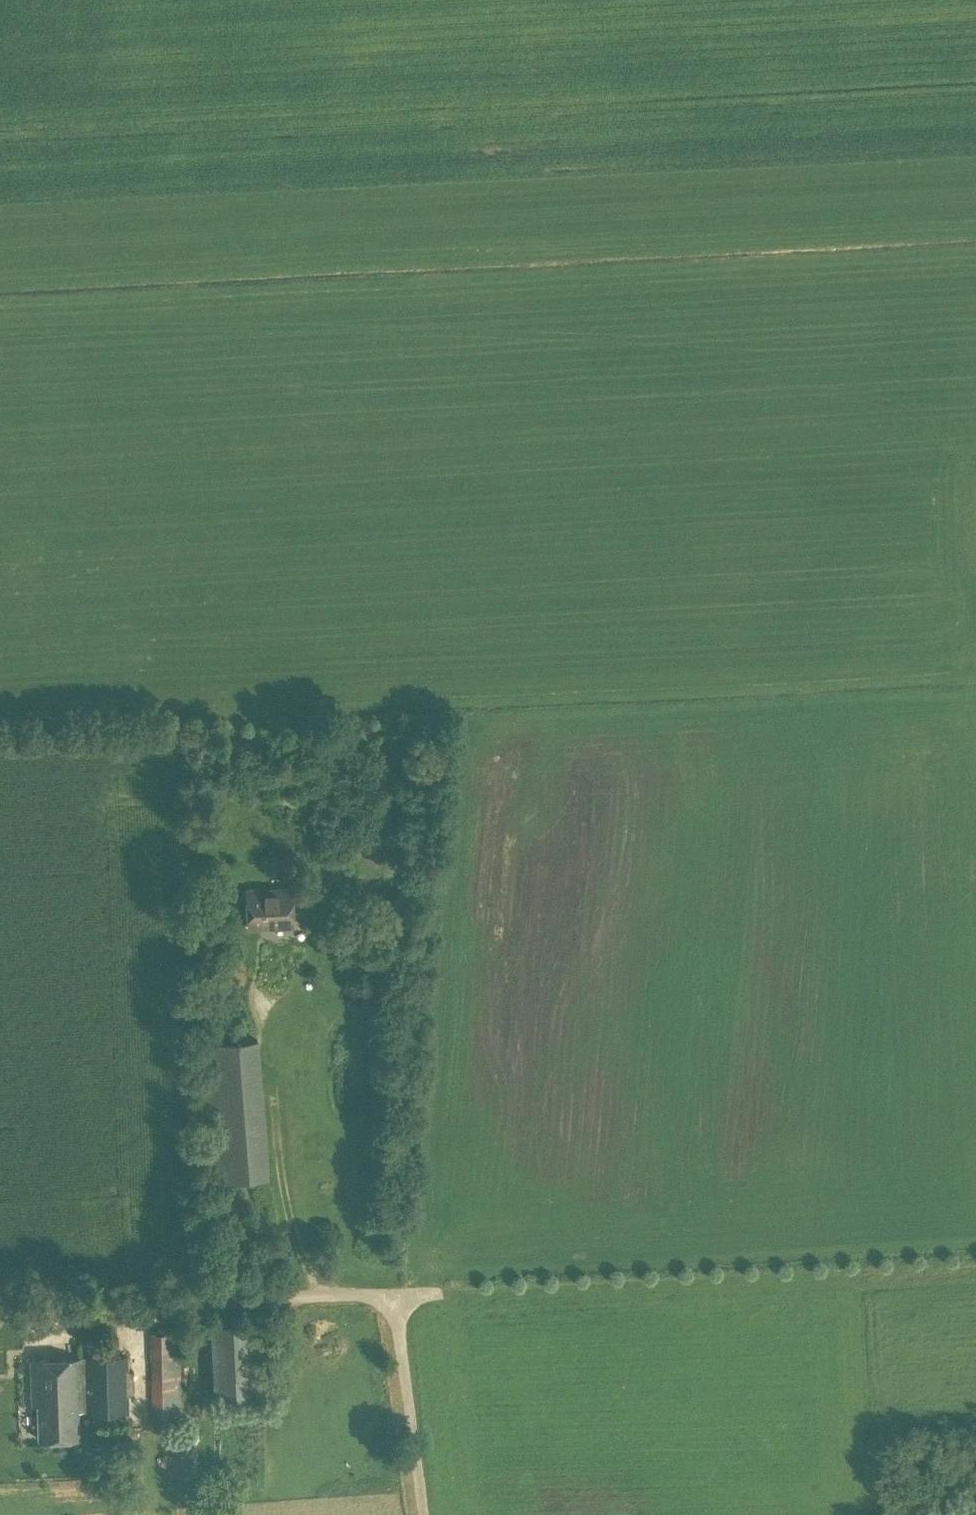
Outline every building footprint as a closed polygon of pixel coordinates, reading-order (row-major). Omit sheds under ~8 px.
[(246,927),(291,927),(290,885),(246,886),(246,927)] [(213,1181),(269,1177),(258,1037),(202,1042),(213,1181)] [(214,1394),(265,1392),(262,1320),(212,1322),(214,1394)] [(153,1405),(180,1405),(179,1330),(151,1330),(153,1405)] [(129,1412),(127,1355),(30,1359),(32,1405),(37,1405),(38,1440),(79,1438),(78,1410),(83,1409),(83,1414),(129,1412)]
